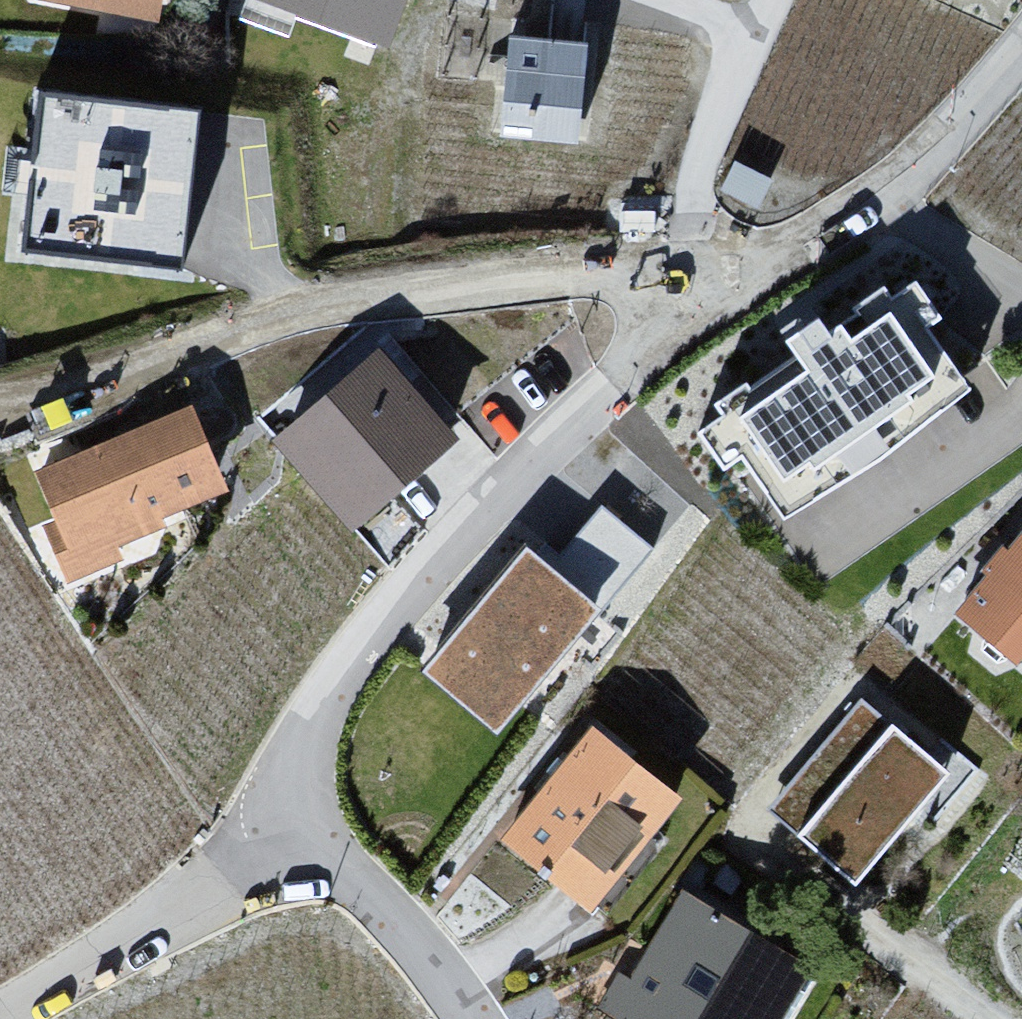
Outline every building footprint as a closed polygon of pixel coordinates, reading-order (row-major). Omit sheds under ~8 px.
[(30,17),(156,40),(163,0),(33,0),(30,17)] [(585,58),(508,51),(499,143),(576,150),(585,58)] [(56,105),(29,252),(164,277),(191,130),(56,105)] [(717,394),(781,491),(961,373),(897,276),(717,394)] [(374,364),(268,456),(346,544),(452,452),(374,364)] [(188,418),(35,479),(66,557),(219,495),(188,418)] [(436,666),(499,716),(637,541),(595,508),(553,561),(532,544),(436,666)] [(949,625),(1007,674),(1021,657),(1021,541),(949,625)] [(865,710),(767,815),(848,891),(946,786),(865,710)] [(584,742),(496,853),(588,925),(676,814),(584,742)] [(615,1018),(791,1018),(814,978),(681,903),(615,1018)]
